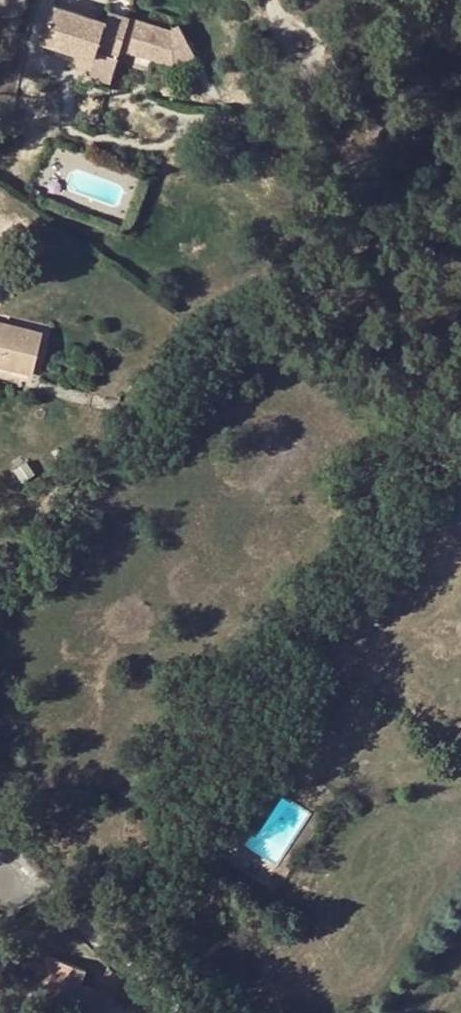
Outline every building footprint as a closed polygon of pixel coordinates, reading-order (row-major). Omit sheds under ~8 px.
[(60,7),(47,43),(98,62),(101,55),(121,63),(125,53),(178,72),(198,62),(183,33),(172,37),(115,17),(112,26),(60,7)] [(31,373),(41,330),(0,320),(0,366),(31,373)] [(221,767),(225,777),(239,770),(237,761),(221,767)] [(84,966),(45,956),(32,1001),(75,1012),(87,1012),(93,988),(81,984),(84,966)]
